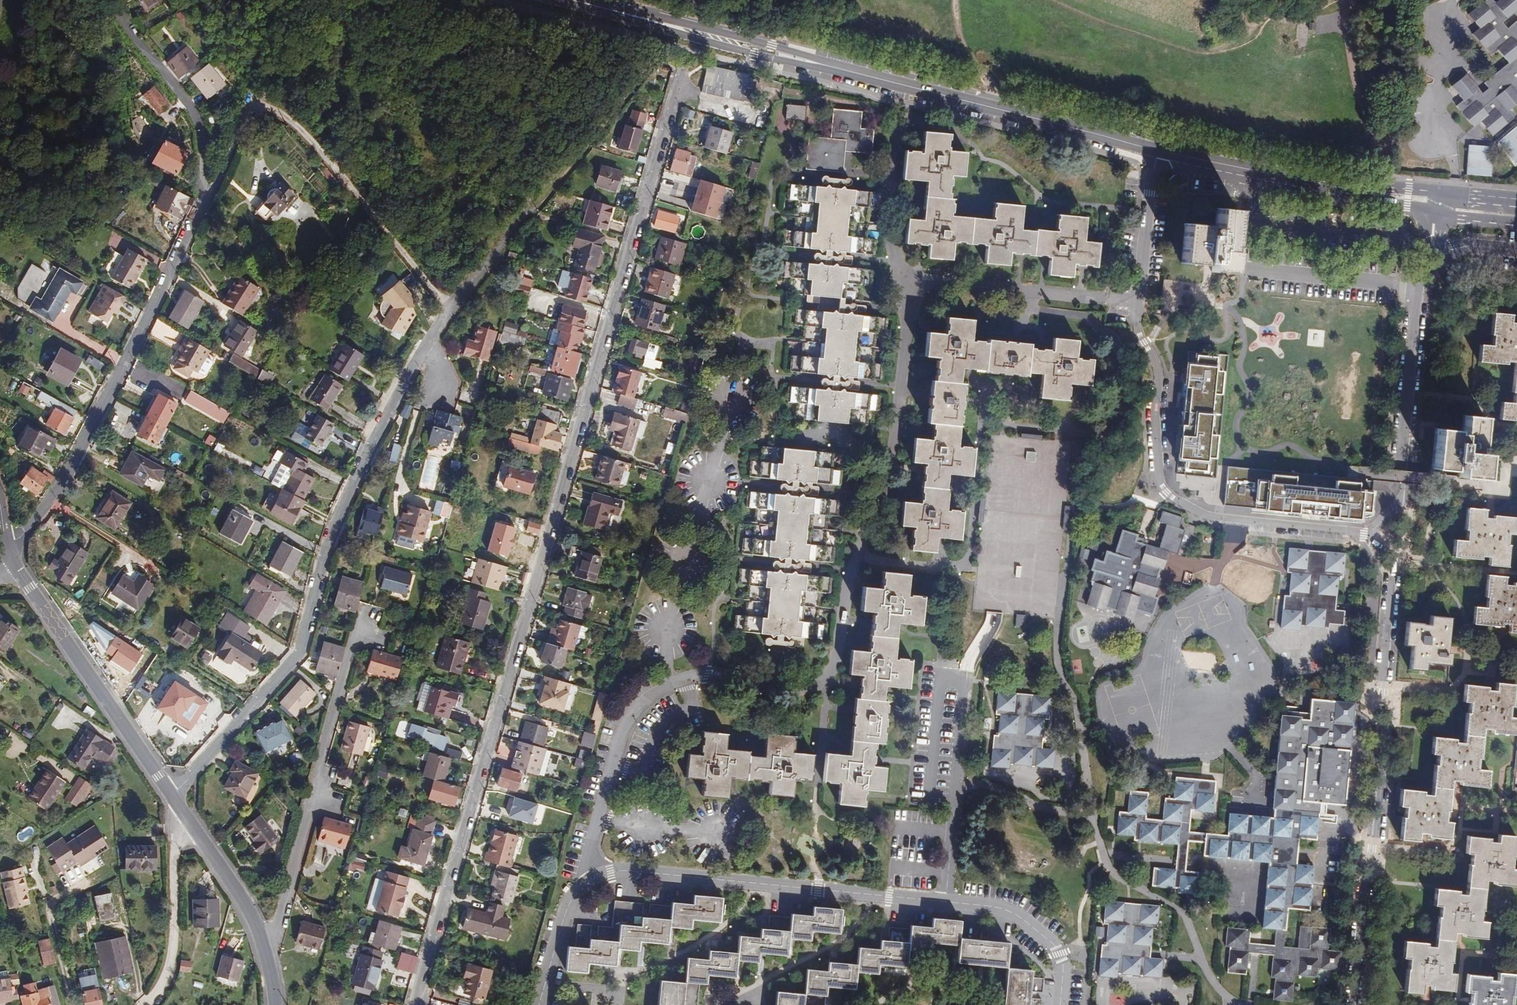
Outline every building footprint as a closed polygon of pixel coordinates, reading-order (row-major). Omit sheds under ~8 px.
[(160,1),(160,0),(138,0),(144,11),(160,1)] [(1512,27),(1507,20),(1516,11),(1516,0),(1502,0),(1500,1),(1499,0),(1488,0),(1473,13),(1484,27),(1477,33),(1489,47),(1490,47),(1496,53),(1502,48),(1513,61),(1489,81),(1494,86),(1487,91),(1471,72),(1457,85),(1468,98),(1461,104),(1467,111),(1466,112),(1479,126),(1486,120),(1498,134),(1516,117),(1516,114),(1513,109),(1516,106),(1516,23),(1512,27)] [(181,11),(176,15),(180,20),(186,16),(181,11)] [(166,64),(178,78),(197,63),(186,48),(166,64)] [(178,78),(182,84),(191,77),(202,68),(197,63),(178,78)] [(202,68),(191,77),(208,99),(225,85),(208,64),(202,68)] [(745,78),(705,70),(700,93),(740,102),(745,78)] [(154,87),(142,96),(158,115),(170,106),(154,87)] [(663,101),(659,100),(655,114),(659,115),(663,101)] [(807,108),(788,106),(786,121),(806,122),(807,108)] [(862,111),(833,109),(831,139),(809,137),(807,168),(844,171),(845,151),(869,153),(870,137),(873,137),(874,129),(860,128),(862,111)] [(618,149),(634,154),(643,123),(630,118),(627,126),(625,125),(618,149)] [(710,126),(704,148),(725,154),(731,132),(710,126)] [(921,224),(906,223),(904,247),(908,247),(908,246),(916,246),(916,248),(923,248),(923,247),(927,247),(926,261),(949,263),(950,246),(954,246),(955,244),(963,245),(962,247),(973,248),(973,246),(981,246),(981,248),(984,249),(983,265),(1006,267),(1007,255),(1011,255),(1011,257),(1018,257),(1018,256),(1026,256),(1025,258),(1036,259),(1036,258),(1045,258),(1044,260),(1047,260),(1046,277),(1070,279),(1071,266),(1074,266),(1074,268),(1081,268),(1081,267),(1089,267),(1089,269),(1094,270),(1096,245),(1081,244),(1083,220),(1056,218),(1056,222),(1054,222),(1054,231),(1055,231),(1055,234),(1033,232),(1033,234),(1017,233),(1019,209),(993,207),(992,210),(990,210),(990,220),(991,220),(991,223),(948,220),(948,216),(950,216),(951,207),(949,207),(949,203),(947,203),(948,197),(946,197),(946,189),(948,189),(949,182),(947,182),(948,178),(961,179),(963,156),(946,155),(946,151),(944,151),(945,143),(947,143),(947,138),(921,135),(919,157),(916,156),(916,155),(907,154),(907,156),(902,156),(900,183),(924,185),(921,224)] [(169,170),(176,174),(187,153),(165,140),(161,148),(153,161),(163,167),(169,170)] [(153,161),(161,148),(154,144),(146,157),(153,161)] [(1467,174),(1491,176),(1493,145),(1469,144),(1467,174)] [(676,150),(669,170),(691,177),(696,158),(690,156),(690,154),(676,150)] [(748,177),(755,179),(759,164),(753,162),(748,177)] [(595,186),(614,191),(617,183),(620,172),(601,166),(595,186)] [(323,172),(336,188),(340,185),(329,171),(327,169),(323,172)] [(693,178),(705,181),(707,175),(695,172),(693,178)] [(674,201),(687,204),(693,183),(680,180),(674,201)] [(880,193),(788,184),(787,200),(797,201),(794,232),(784,231),(782,246),(875,255),(876,240),(867,239),(870,208),(879,208),(880,193)] [(276,190),(276,189),(274,190),(273,190),(272,191),(271,192),(270,192),(270,194),(269,194),(268,196),(268,197),(268,198),(267,199),(268,199),(258,211),(266,217),(272,211),(278,215),(294,196),(281,185),(276,190)] [(187,214),(193,201),(175,193),(176,191),(165,186),(154,207),(179,219),(183,212),(187,214)] [(599,197),(591,194),(589,201),(597,203),(599,197)] [(582,225),(603,231),(609,207),(597,203),(588,201),(582,225)] [(1206,232),(1205,233),(1206,227),(1182,225),(1179,265),(1202,267),(1202,264),(1211,265),(1210,273),(1233,275),(1235,254),(1229,254),(1230,249),(1231,249),(1235,212),(1215,210),(1213,236),(1208,236),(1209,236),(1210,236),(1211,235),(1212,235),(1212,234),(1212,233),(1213,233),(1212,232),(1212,231),(1212,230),(1211,230),(1210,229),(1209,229),(1208,230),(1207,230),(1206,231),(1206,232)] [(657,211),(654,225),(671,230),(671,229),(677,231),(680,219),(674,217),(675,216),(657,211)] [(579,248),(574,266),(593,271),(595,264),(600,265),(602,255),(598,254),(603,237),(577,229),(572,246),(579,248)] [(108,246),(125,253),(130,240),(113,233),(108,246)] [(686,244),(661,237),(655,259),(679,267),(686,244)] [(725,255),(733,257),(735,250),(727,248),(725,255)] [(137,273),(139,274),(147,260),(128,249),(111,279),(128,289),(137,273)] [(508,251),(506,260),(514,263),(516,254),(508,251)] [(725,255),(716,253),(713,264),(720,266),(721,262),(730,265),(733,257),(725,255)] [(873,269),(781,262),(780,277),(789,278),(788,293),(807,294),(806,302),(820,303),(820,296),(860,299),(861,285),(872,286),(873,269)] [(667,299),(674,274),(652,268),(645,292),(667,299)] [(30,308),(52,321),(69,291),(75,294),(81,283),(59,270),(42,301),(36,298),(30,308)] [(137,273),(128,289),(130,290),(139,274),(137,273)] [(572,274),(565,298),(584,303),(587,295),(584,294),(586,287),(588,279),(572,274)] [(239,277),(222,304),(241,316),(258,289),(239,277)] [(1164,288),(1179,289),(1179,280),(1164,280),(1164,288)] [(415,315),(418,310),(413,304),(416,302),(397,281),(380,297),(383,301),(382,302),(381,303),(380,304),(379,307),(379,311),(380,314),(382,317),(384,318),(385,319),(381,325),(392,332),(397,324),(406,329),(413,319),(410,317),(413,313),(415,315)] [(530,288),(516,283),(513,293),(527,297),(530,288)] [(125,298),(103,285),(87,311),(107,323),(113,312),(115,308),(118,310),(125,298)] [(185,291),(168,318),(187,329),(203,302),(185,291)] [(670,316),(662,314),(665,305),(642,299),(634,325),(657,331),(659,325),(667,327),(670,316)] [(579,354),(575,353),(578,343),(580,337),(582,338),(584,329),(583,329),(587,314),(585,314),(586,312),(577,309),(576,312),(573,311),(574,308),(563,305),(558,322),(559,322),(556,330),(561,331),(556,347),(558,348),(550,372),(572,378),(579,354)] [(887,317),(795,309),(794,325),(803,326),(801,356),(792,355),(790,371),(881,379),(883,364),(874,363),(877,332),(886,333),(887,317)] [(1491,313),(1489,334),(1492,335),(1491,346),(1479,345),(1478,362),(1505,364),(1505,361),(1507,361),(1514,362),(1511,392),(1513,392),(1512,404),(1501,403),(1500,419),(1516,421),(1516,324),(1509,323),(1510,315),(1491,313)] [(930,409),(929,409),(928,422),(934,423),(933,429),(935,429),(934,436),(932,436),(932,440),(915,439),(913,462),(926,463),(926,466),(924,466),(924,474),(925,474),(925,481),(923,481),(922,492),(923,492),(923,500),(922,500),(921,503),(904,502),(902,525),(915,527),(915,530),(913,530),(912,537),(914,537),(913,545),(912,545),(911,550),(936,552),(937,537),(961,539),(963,512),(959,512),(959,510),(950,509),(950,511),(947,511),(949,489),(947,489),(948,474),(972,476),(974,449),(970,449),(971,447),(961,446),(961,448),(958,447),(960,426),(959,426),(959,422),(960,422),(961,415),(960,415),(960,408),(962,408),(962,401),(961,401),(961,394),(963,394),(964,387),(962,387),(962,383),(959,383),(960,368),(988,370),(988,373),(995,373),(995,371),(1002,372),(1001,374),(1009,374),(1009,373),(1015,373),(1015,375),(1023,376),(1023,374),(1026,374),(1026,372),(1042,373),(1040,397),(1067,399),(1067,395),(1069,395),(1069,386),(1068,386),(1068,383),(1090,385),(1092,359),(1086,358),(1086,360),(1079,359),(1079,357),(1076,357),(1078,340),(1054,338),(1053,351),(1050,351),(1050,349),(1043,349),(1043,350),(1034,350),(1035,348),(1029,348),(1029,343),(1015,342),(1015,344),(1012,343),(1012,342),(1004,341),(1004,343),(1001,343),(1001,341),(987,339),(987,343),(982,343),(982,341),(973,340),(973,342),(970,342),(972,320),(945,318),(945,323),(946,324),(946,330),(944,330),(944,334),(926,333),(924,356),(938,357),(938,360),(936,360),(935,367),(937,368),(937,375),(935,375),(935,381),(931,381),(930,394),(932,394),(931,398),(930,398),(929,405),(930,405),(930,409)] [(256,331),(239,321),(224,345),(241,356),(256,331)] [(462,355),(487,362),(495,333),(478,327),(473,343),(467,341),(462,355)] [(500,338),(524,346),(526,338),(502,331),(500,338)] [(188,378),(193,371),(197,373),(210,351),(187,338),(182,348),(183,349),(181,354),(179,353),(175,360),(177,362),(180,364),(176,371),(188,378)] [(632,339),(628,353),(635,354),(634,358),(641,360),(642,355),(645,356),(648,344),(632,339)] [(344,344),(328,370),(347,381),(363,355),(344,344)] [(657,346),(648,344),(645,356),(644,357),(645,357),(653,360),(657,346)] [(62,352),(50,374),(66,383),(78,361),(62,352)] [(252,376),(256,378),(260,370),(233,354),(228,361),(252,376)] [(1216,356),(1196,355),(1195,365),(1187,364),(1184,398),(1188,399),(1186,426),(1182,425),(1179,458),(1186,458),(1185,469),(1205,471),(1206,458),(1215,459),(1217,434),(1209,433),(1213,393),(1220,394),(1222,371),(1215,371),(1216,356)] [(645,357),(642,367),(653,370),(654,367),(659,369),(661,362),(653,360),(645,357)] [(529,371),(544,376),(546,370),(530,366),(529,371)] [(622,367),(614,392),(620,394),(632,398),(640,372),(622,367)] [(262,369),(258,379),(269,385),(274,376),(262,369)] [(341,384),(325,374),(309,400),(326,410),(341,384)] [(547,380),(543,396),(566,402),(572,380),(555,375),(553,382),(547,380)] [(877,411),(878,395),(788,388),(787,403),(798,403),(796,418),(867,424),(868,410),(877,411)] [(64,435),(77,412),(41,392),(38,398),(55,408),(46,426),(64,435)] [(146,416),(159,393),(156,392),(143,414),(146,416)] [(146,416),(165,427),(178,404),(159,393),(146,416)] [(225,422),(228,417),(204,403),(189,393),(184,401),(209,415),(210,413),(225,422)] [(617,404),(634,409),(637,400),(620,394),(617,404)] [(230,413),(231,412),(207,399),(204,403),(228,417),(230,413)] [(679,412),(688,415),(690,406),(682,403),(679,412)] [(556,425),(559,426),(562,414),(536,407),(533,418),(537,420),(556,425)] [(662,416),(686,423),(688,415),(679,412),(665,408),(662,416)] [(434,420),(436,420),(434,426),(432,426),(427,443),(436,445),(437,442),(449,445),(452,432),(450,432),(452,425),(458,427),(461,417),(454,415),(437,410),(436,414),(434,420)] [(333,424),(318,415),(309,429),(304,437),(319,446),(333,424)] [(146,416),(137,434),(155,444),(159,446),(165,435),(161,433),(165,427),(146,416)] [(646,423),(622,416),(621,422),(609,419),(606,431),(614,433),(610,446),(632,452),(636,437),(641,439),(646,423)] [(1454,431),(1435,429),(1432,469),(1450,470),(1451,462),(1459,462),(1458,476),(1482,478),(1484,457),(1484,454),(1475,454),(1476,448),(1480,448),(1482,418),(1464,416),(1462,435),(1454,434),(1454,431)] [(557,450),(562,434),(554,431),(556,425),(537,420),(530,443),(540,446),(545,448),(545,447),(557,450)] [(25,433),(19,445),(38,455),(43,447),(50,451),(56,440),(26,424),(22,432),(25,433)] [(299,435),(304,437),(309,429),(304,426),(299,435)] [(992,444),(1010,444),(1010,435),(992,435),(992,444)] [(509,437),(507,446),(538,455),(540,446),(530,443),(509,437)] [(390,459),(398,461),(402,446),(394,444),(392,453),(390,459)] [(749,477),(840,485),(842,469),(832,469),(834,454),(762,448),(761,463),(750,462),(749,477)] [(295,468),(283,489),(303,500),(314,478),(304,472),(309,461),(287,449),(280,461),(295,468)] [(390,459),(392,453),(385,451),(382,461),(389,462),(390,459)] [(164,470),(132,452),(121,474),(142,485),(148,474),(159,480),(164,470)] [(1035,456),(1027,455),(1026,464),(1034,465),(1035,456)] [(603,456),(596,480),(617,487),(624,463),(603,456)] [(502,491),(503,487),(529,494),(534,474),(508,467),(510,463),(502,461),(494,489),(502,491)] [(26,487),(36,494),(45,481),(50,485),(55,479),(44,472),(42,474),(32,467),(20,483),(23,485),(21,487),(24,489),(26,487)] [(1228,467),(1224,506),(1368,520),(1372,481),(1228,467)] [(191,483),(193,479),(176,470),(174,474),(191,483)] [(1394,471),(1379,470),(1378,482),(1393,483),(1394,471)] [(660,489),(665,476),(651,471),(646,484),(660,489)] [(270,512),(293,524),(305,501),(282,489),(276,500),(270,512)] [(114,530),(131,503),(112,491),(95,518),(114,530)] [(592,492),(583,523),(603,529),(608,512),(617,515),(621,500),(592,492)] [(838,500),(747,492),(745,507),(755,508),(752,539),(743,538),(741,554),(833,562),(834,546),(825,546),(827,515),(837,516),(838,500)] [(273,498),(266,510),(270,512),(276,500),(273,498)] [(441,515),(449,517),(453,504),(445,501),(441,515)] [(421,542),(430,512),(408,505),(406,513),(403,524),(401,523),(397,535),(421,542)] [(243,511),(235,506),(233,510),(242,514),(243,511)] [(366,533),(377,537),(383,513),(375,511),(364,508),(356,536),(364,539),(366,533)] [(1493,515),(1493,518),(1484,518),(1485,510),(1467,508),(1465,530),(1467,530),(1466,542),(1455,541),(1453,557),(1481,560),(1481,557),(1489,557),(1488,565),(1507,567),(1509,546),(1506,545),(1507,534),(1516,535),(1516,517),(1493,515)] [(233,510),(220,534),(239,544),(252,520),(242,514),(233,510)] [(511,516),(498,512),(497,515),(489,513),(486,526),(506,532),(507,527),(516,530),(518,523),(510,520),(511,516)] [(1181,519),(1162,513),(1158,524),(1166,526),(1158,550),(1145,546),(1146,541),(1137,538),(1137,536),(1122,531),(1114,555),(1106,552),(1102,563),(1094,561),(1091,572),(1093,573),(1090,584),(1093,585),(1086,607),(1104,613),(1105,610),(1115,613),(1114,616),(1132,622),(1135,613),(1151,618),(1157,599),(1154,598),(1160,581),(1157,580),(1160,570),(1163,571),(1168,554),(1176,556),(1184,532),(1178,530),(1181,519)] [(479,537),(489,538),(490,529),(480,528),(479,537)] [(288,576),(301,551),(282,541),(269,566),(277,570),(288,576)] [(75,574),(88,554),(70,542),(57,563),(75,574)] [(581,552),(601,557),(602,552),(583,547),(581,552)] [(579,560),(574,577),(593,582),(601,557),(581,552),(576,550),(573,558),(579,560)] [(1308,552),(1289,550),(1287,569),(1287,573),(1291,574),(1290,592),(1289,596),(1284,596),(1283,609),(1281,629),(1300,631),(1300,626),(1305,627),(1323,628),(1328,629),(1329,625),(1343,626),(1344,611),(1335,610),(1336,597),(1338,577),(1342,578),(1343,575),(1344,556),(1325,554),(1308,552)] [(288,576),(290,577),(303,553),(301,551),(288,576)] [(504,574),(506,566),(480,559),(473,583),(497,590),(501,574),(504,574)] [(384,575),(381,588),(406,595),(412,574),(389,567),(387,566),(384,566),(382,573),(384,575)] [(831,578),(739,570),(738,585),(748,586),(745,616),(736,615),(734,631),(826,639),(827,625),(817,624),(820,593),(830,593),(831,578)] [(884,686),(908,688),(910,661),(906,660),(907,659),(897,658),(897,659),(894,659),(896,638),(894,638),(896,622),(919,624),(921,597),(918,597),(918,595),(908,594),(908,596),(905,595),(907,574),(881,572),(881,577),(882,577),(881,585),(880,585),(879,589),(862,587),(860,610),(874,611),(873,615),(871,614),(871,622),(872,622),(872,630),(870,629),(869,639),(871,640),(870,648),(869,648),(868,651),(851,650),(849,673),(862,674),(862,678),(860,678),(860,685),(861,686),(861,692),(859,692),(858,699),(855,698),(854,711),(855,712),(855,715),(853,715),(852,723),(854,723),(853,726),(852,726),(849,755),(827,753),(824,780),(828,780),(828,782),(837,783),(837,781),(840,781),(838,803),(864,805),(865,800),(863,800),(864,793),(866,793),(866,789),(883,791),(885,767),(873,766),(873,763),(874,763),(875,756),(874,756),(874,748),(876,748),(876,743),(882,743),(883,739),(884,740),(885,732),(883,732),(884,726),(885,726),(886,718),(884,718),(885,712),(887,712),(887,705),(886,704),(886,701),(883,700),(884,686)] [(244,611),(266,624),(286,591),(257,574),(250,586),(256,590),(244,611)] [(134,582),(122,575),(110,594),(138,610),(153,585),(138,576),(134,582)] [(1488,575),(1486,597),(1488,597),(1487,608),(1476,607),(1474,624),(1502,626),(1502,623),(1511,624),(1510,632),(1516,633),(1516,583),(1514,583),(1514,586),(1505,585),(1506,577),(1488,575)] [(335,604),(356,610),(363,584),(345,579),(342,590),(339,590),(335,604)] [(485,593),(471,588),(460,623),(482,630),(491,601),(483,599),(485,593)] [(572,616),(582,619),(584,611),(587,612),(592,596),(567,589),(562,605),(574,609),(572,616)] [(251,670),(262,654),(258,651),(262,645),(253,639),(249,645),(243,642),(252,628),(231,614),(222,628),(231,634),(217,656),(230,664),(233,659),(251,670)] [(1450,618),(1430,617),(1429,625),(1422,625),(1422,623),(1407,622),(1405,646),(1412,647),(1410,670),(1426,671),(1427,663),(1432,663),(1432,664),(1450,666),(1451,654),(1447,653),(1448,649),(1450,618)] [(0,621),(0,647),(5,650),(19,629),(2,618),(0,621)] [(186,648),(199,628),(182,618),(171,638),(186,648)] [(1027,619),(1016,618),(1015,630),(1018,629),(1021,628),(1024,626),(1025,624),(1027,621),(1027,619)] [(549,643),(562,647),(566,648),(573,650),(580,625),(558,619),(555,628),(554,635),(551,634),(549,643)] [(546,642),(549,643),(551,634),(554,635),(555,628),(551,627),(546,642)] [(469,642),(446,636),(437,668),(458,673),(463,654),(465,655),(469,642)] [(560,668),(566,648),(562,647),(549,643),(546,642),(541,662),(560,668)] [(337,675),(345,649),(324,643),(320,657),(323,658),(319,670),(337,675)] [(373,649),(371,657),(367,671),(374,673),(380,675),(396,680),(403,658),(390,654),(373,649)] [(1312,671),(1305,673),(1307,679),(1314,676),(1312,671)] [(543,695),(540,703),(563,710),(571,683),(546,676),(540,694),(543,695)] [(301,681),(294,688),(296,689),(303,683),(301,681)] [(424,711),(432,686),(433,684),(422,681),(416,700),(419,701),(417,709),(424,711)] [(195,695),(174,682),(157,708),(176,720),(181,712),(184,714),(195,695)] [(296,689),(294,688),(280,704),(294,716),(314,693),(303,683),(296,689)] [(573,683),(565,707),(570,709),(578,685),(573,683)] [(1466,685),(1464,702),(1471,702),(1470,714),(1468,714),(1465,743),(1456,742),(1456,740),(1434,738),(1433,754),(1439,755),(1438,766),(1436,766),(1434,796),(1424,795),(1424,792),(1402,790),(1401,807),(1407,807),(1406,818),(1404,817),(1402,839),(1420,841),(1420,834),(1430,835),(1430,837),(1451,839),(1452,823),(1447,822),(1448,811),(1450,811),(1452,787),(1452,781),(1461,782),(1461,785),(1488,787),(1489,771),(1478,770),(1479,758),(1481,758),(1483,735),(1484,729),(1493,730),(1493,733),(1512,735),(1516,735),(1516,718),(1510,717),(1511,707),(1513,707),(1515,685),(1497,683),(1496,691),(1487,690),(1488,687),(1466,685)] [(432,686),(424,711),(447,719),(450,710),(446,708),(447,704),(452,706),(455,707),(459,695),(432,686)] [(602,692),(589,732),(595,734),(607,694),(602,692)] [(1052,699),(998,694),(996,716),(1000,717),(999,734),(995,734),(992,769),(1010,771),(1011,766),(1054,771),(1056,752),(1042,751),(1045,721),(1049,722),(1052,699)] [(1315,867),(1297,866),(1299,840),(1317,842),(1321,804),(1346,806),(1355,705),(1317,702),(1312,701),(1310,721),(1301,720),(1302,714),(1288,713),(1287,718),(1282,717),(1273,811),(1275,811),(1274,819),(1230,815),(1228,837),(1190,834),(1192,812),(1213,814),(1216,784),(1177,780),(1175,802),(1166,801),(1164,822),(1146,821),(1149,795),(1143,795),(1131,794),(1129,816),(1121,815),(1119,838),(1136,839),(1136,843),(1180,847),(1177,873),(1155,871),(1154,888),(1180,890),(1179,896),(1186,896),(1197,897),(1198,884),(1199,874),(1186,873),(1189,844),(1205,845),(1204,858),(1270,864),(1264,930),(1277,931),(1276,947),(1250,944),(1251,932),(1229,930),(1227,948),(1231,948),(1229,974),(1247,975),(1249,954),(1275,957),(1273,978),(1277,979),(1275,1001),(1280,1001),(1294,1002),(1295,995),(1297,976),(1319,978),(1319,970),(1341,971),(1343,952),(1329,951),(1331,931),(1302,928),(1300,949),(1286,948),(1289,910),(1310,912),(1315,867)] [(280,704),(277,707),(291,719),(294,716),(280,704)] [(95,711),(87,705),(82,712),(91,718),(95,711)] [(255,733),(265,752),(291,739),(282,721),(275,724),(275,723),(255,733)] [(528,721),(522,742),(543,748),(549,727),(528,721)] [(345,734),(341,750),(360,755),(368,727),(352,722),(348,735),(345,734)] [(432,746),(443,749),(447,738),(438,735),(440,731),(427,727),(427,728),(411,723),(407,736),(432,745),(432,746)] [(304,731),(298,726),(294,731),(300,736),(304,731)] [(26,727),(21,733),(26,737),(31,730),(26,727)] [(467,736),(480,740),(483,731),(470,727),(467,736)] [(68,758),(83,768),(91,756),(103,764),(113,748),(87,730),(68,758)] [(584,732),(580,745),(592,748),(595,735),(584,732)] [(686,754),(684,778),(702,779),(701,784),(703,784),(702,791),(701,791),(700,796),(727,799),(729,777),(732,777),(731,779),(740,780),(741,778),(745,779),(745,781),(750,781),(750,779),(758,780),(758,782),(765,782),(765,780),(769,781),(767,794),(791,797),(793,779),(796,780),(797,778),(804,779),(804,781),(809,781),(812,754),(791,752),(791,750),(792,750),(793,741),(792,741),(792,736),(765,734),(763,757),(747,755),(748,751),(725,749),(726,735),(701,732),(700,737),(702,738),(701,745),(699,745),(699,752),(701,752),(700,756),(686,754)] [(511,767),(538,775),(546,749),(543,748),(522,742),(519,741),(516,750),(520,752),(518,759),(514,758),(511,767)] [(580,750),(578,758),(589,761),(592,753),(580,750)] [(435,779),(443,782),(450,759),(430,753),(423,776),(435,779)] [(457,760),(469,763),(471,756),(459,753),(457,760)] [(576,758),(574,766),(587,769),(589,761),(578,758),(576,758)] [(244,798),(258,773),(235,761),(229,771),(232,772),(224,787),(244,798)] [(502,768),(497,784),(517,791),(522,775),(502,768)] [(28,798),(46,811),(65,782),(47,770),(28,798)] [(522,775),(517,791),(525,794),(530,778),(522,775)] [(76,806),(82,803),(93,785),(81,777),(66,799),(76,806)] [(454,805),(459,786),(443,782),(435,779),(430,798),(454,805)] [(496,823),(512,827),(519,806),(511,804),(503,802),(496,823)] [(404,859),(423,865),(432,835),(431,835),(435,821),(412,814),(408,828),(413,829),(407,848),(404,859)] [(259,854),(278,839),(260,816),(244,828),(255,842),(251,844),(259,854)] [(325,817),(322,827),(318,841),(345,849),(351,825),(342,822),(325,817)] [(484,861),(497,864),(510,868),(513,859),(511,858),(517,836),(494,829),(492,840),(494,841),(493,846),(490,845),(488,852),(487,852),(484,861)] [(1469,837),(1467,854),(1473,855),(1473,865),(1470,865),(1468,895),(1460,894),(1460,891),(1437,889),(1436,906),(1443,907),(1442,917),(1440,917),(1438,947),(1429,946),(1429,944),(1407,942),(1405,958),(1412,959),(1411,970),(1409,970),(1408,992),(1424,993),(1425,985),(1434,986),(1434,990),(1455,992),(1457,974),(1451,973),(1452,963),(1454,963),(1457,933),(1465,934),(1465,937),(1488,939),(1489,922),(1482,921),(1483,911),(1485,911),(1487,881),(1495,882),(1495,885),(1516,886),(1516,869),(1513,869),(1513,858),(1515,859),(1516,838),(1516,836),(1500,835),(1500,843),(1490,842),(1490,839),(1469,837)] [(52,860),(63,882),(93,867),(97,874),(113,867),(102,842),(85,850),(83,845),(52,860)] [(125,847),(126,870),(142,870),(142,867),(155,867),(155,846),(125,847)] [(351,861),(365,864),(367,857),(353,853),(351,861)] [(511,902),(519,870),(510,868),(497,864),(492,881),(496,882),(495,886),(492,897),(511,902)] [(22,867),(1,872),(10,908),(29,904),(25,887),(27,886),(22,867)] [(403,897),(408,877),(387,871),(376,910),(397,917),(400,907),(404,897),(403,897)] [(94,896),(99,922),(117,919),(111,892),(94,896)] [(64,904),(65,914),(82,910),(79,896),(64,904)] [(219,926),(218,899),(193,900),(193,927),(219,926)] [(589,978),(590,969),(619,971),(621,954),(642,955),(643,947),(670,949),(672,931),(693,933),(694,924),(722,926),(724,903),(696,900),(696,902),(691,901),(691,909),(674,907),(674,911),(653,909),(652,914),(652,923),(649,923),(650,913),(645,913),(646,909),(617,906),(615,933),(601,932),(600,936),(600,945),(596,945),(597,936),(594,935),(594,931),(581,930),(579,952),(572,952),(570,976),(589,978)] [(468,909),(463,928),(504,939),(509,919),(501,917),(503,907),(489,903),(486,913),(468,909)] [(1160,909),(1107,904),(1105,926),(1109,926),(1108,947),(1103,947),(1101,979),(1119,980),(1119,976),(1163,980),(1164,972),(1165,961),(1152,960),(1155,930),(1158,931),(1160,909)] [(688,987),(664,985),(662,1004),(701,1004),(702,988),(708,988),(709,978),(738,981),(739,964),(760,966),(761,956),(789,959),(790,942),(811,944),(812,934),(838,937),(842,913),(814,911),(814,912),(811,912),(810,920),(793,918),(793,921),(767,915),(762,928),(761,938),(740,935),(739,953),(710,950),(708,963),(698,963),(690,962),(688,987)] [(372,944),(394,950),(397,941),(398,937),(401,926),(379,920),(376,933),(372,944)] [(1006,969),(1009,944),(959,939),(961,923),(933,920),(933,922),(929,922),(928,930),(912,928),(912,932),(889,925),(880,947),(858,947),(858,964),(828,962),(828,974),(817,973),(809,973),(807,997),(779,995),(778,1004),(827,1004),(828,989),(856,992),(857,975),(879,977),(880,967),(907,970),(909,952),(931,954),(931,945),(959,947),(958,964),(1006,969)] [(319,949),(326,927),(302,921),(295,942),(319,949)] [(372,944),(376,933),(370,932),(368,942),(372,944)] [(119,937),(127,974),(134,972),(126,936),(119,937)] [(96,942),(104,979),(127,974),(119,937),(96,942)] [(55,962),(49,939),(38,942),(43,965),(55,962)] [(352,984),(373,990),(382,961),(380,961),(383,952),(363,946),(352,984)] [(401,952),(396,969),(413,973),(418,957),(401,952)] [(238,982),(244,961),(222,955),(216,976),(238,982)] [(181,960),(180,971),(191,973),(192,962),(181,960)] [(463,992),(473,995),(483,998),(491,971),(489,971),(471,965),(467,964),(463,976),(467,977),(463,992)] [(1006,969),(1004,1004),(1041,1004),(1042,999),(1038,999),(1029,999),(1031,995),(1038,995),(1038,993),(1042,993),(1044,979),(1030,979),(1033,970),(1006,969)] [(19,999),(17,990),(14,991),(13,985),(19,984),(18,978),(17,973),(8,975),(8,978),(0,979),(0,1002),(19,999)] [(1470,975),(1469,992),(1474,993),(1474,1003),(1472,1003),(1471,1004),(1514,1004),(1515,996),(1516,996),(1516,985),(1516,975),(1501,973),(1500,981),(1492,980),(1492,977),(1470,975)] [(56,996),(55,997),(53,989),(49,990),(49,989),(37,992),(35,983),(24,985),(27,995),(21,996),(23,1004),(58,1004),(56,996)] [(99,988),(81,992),(84,1004),(102,1004),(99,988)]
